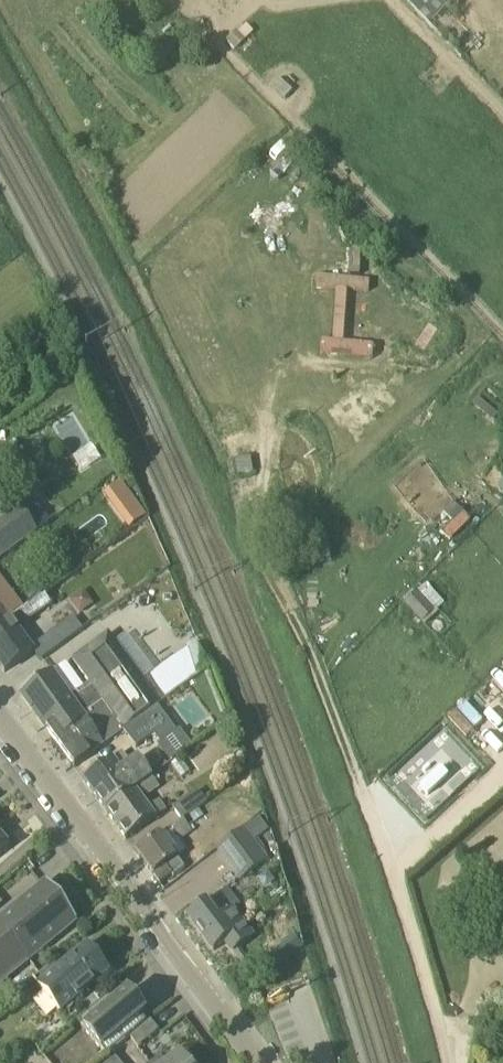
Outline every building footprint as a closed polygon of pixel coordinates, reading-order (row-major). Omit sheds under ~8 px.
[(430,23),(446,8),(439,0),(408,0),(430,23)] [(236,32),(226,42),(235,51),(245,41),(238,34),(236,32)] [(76,455),(82,468),(101,459),(95,446),(76,455)] [(127,527),(146,515),(124,481),(105,494),(127,527)] [(34,533),(19,512),(0,526),(0,559),(34,533)] [(45,570),(32,578),(40,590),(53,581),(45,570)] [(423,623),(436,611),(417,591),(404,603),(423,623)] [(7,621),(0,626),(0,666),(5,673),(34,652),(16,629),(50,604),(43,595),(7,621)] [(62,647),(83,631),(74,618),(52,633),(62,647)] [(75,768),(126,731),(160,706),(109,635),(73,660),(92,687),(78,697),(83,704),(78,708),(47,731),(75,768)] [(194,643),(150,674),(165,695),(210,665),(194,643)] [(78,708),(71,697),(69,699),(50,674),(22,695),(47,731),(78,708)] [(160,706),(126,731),(137,746),(155,733),(161,742),(177,730),(160,706)] [(422,752),(398,774),(407,783),(431,761),(422,752)] [(84,781),(106,811),(152,777),(138,758),(130,763),(122,753),(84,781)] [(142,793),(148,796),(159,788),(152,777),(106,811),(127,840),(166,811),(159,801),(148,809),(139,796),(142,793)] [(182,821),(207,803),(197,791),(173,808),(182,821)] [(171,829),(179,840),(190,832),(182,821),(171,829)] [(9,846),(0,836),(0,854),(9,846)] [(178,857),(162,836),(137,854),(160,886),(173,877),(165,867),(178,857)] [(240,882),(269,861),(254,840),(225,861),(240,882)] [(77,921),(47,884),(0,921),(0,983),(77,921)] [(253,939),(231,911),(240,904),(228,888),(214,899),(189,918),(214,952),(225,943),(233,954),(253,939)] [(38,987),(61,1014),(110,973),(88,946),(38,987)] [(146,1014),(137,1003),(128,992),(123,996),(118,989),(79,1022),(107,1056),(147,1023),(142,1017),(146,1014)] [(130,1038),(139,1049),(160,1032),(150,1021),(130,1038)] [(102,1062),(120,1062),(112,1053),(101,1062),(102,1062)]
